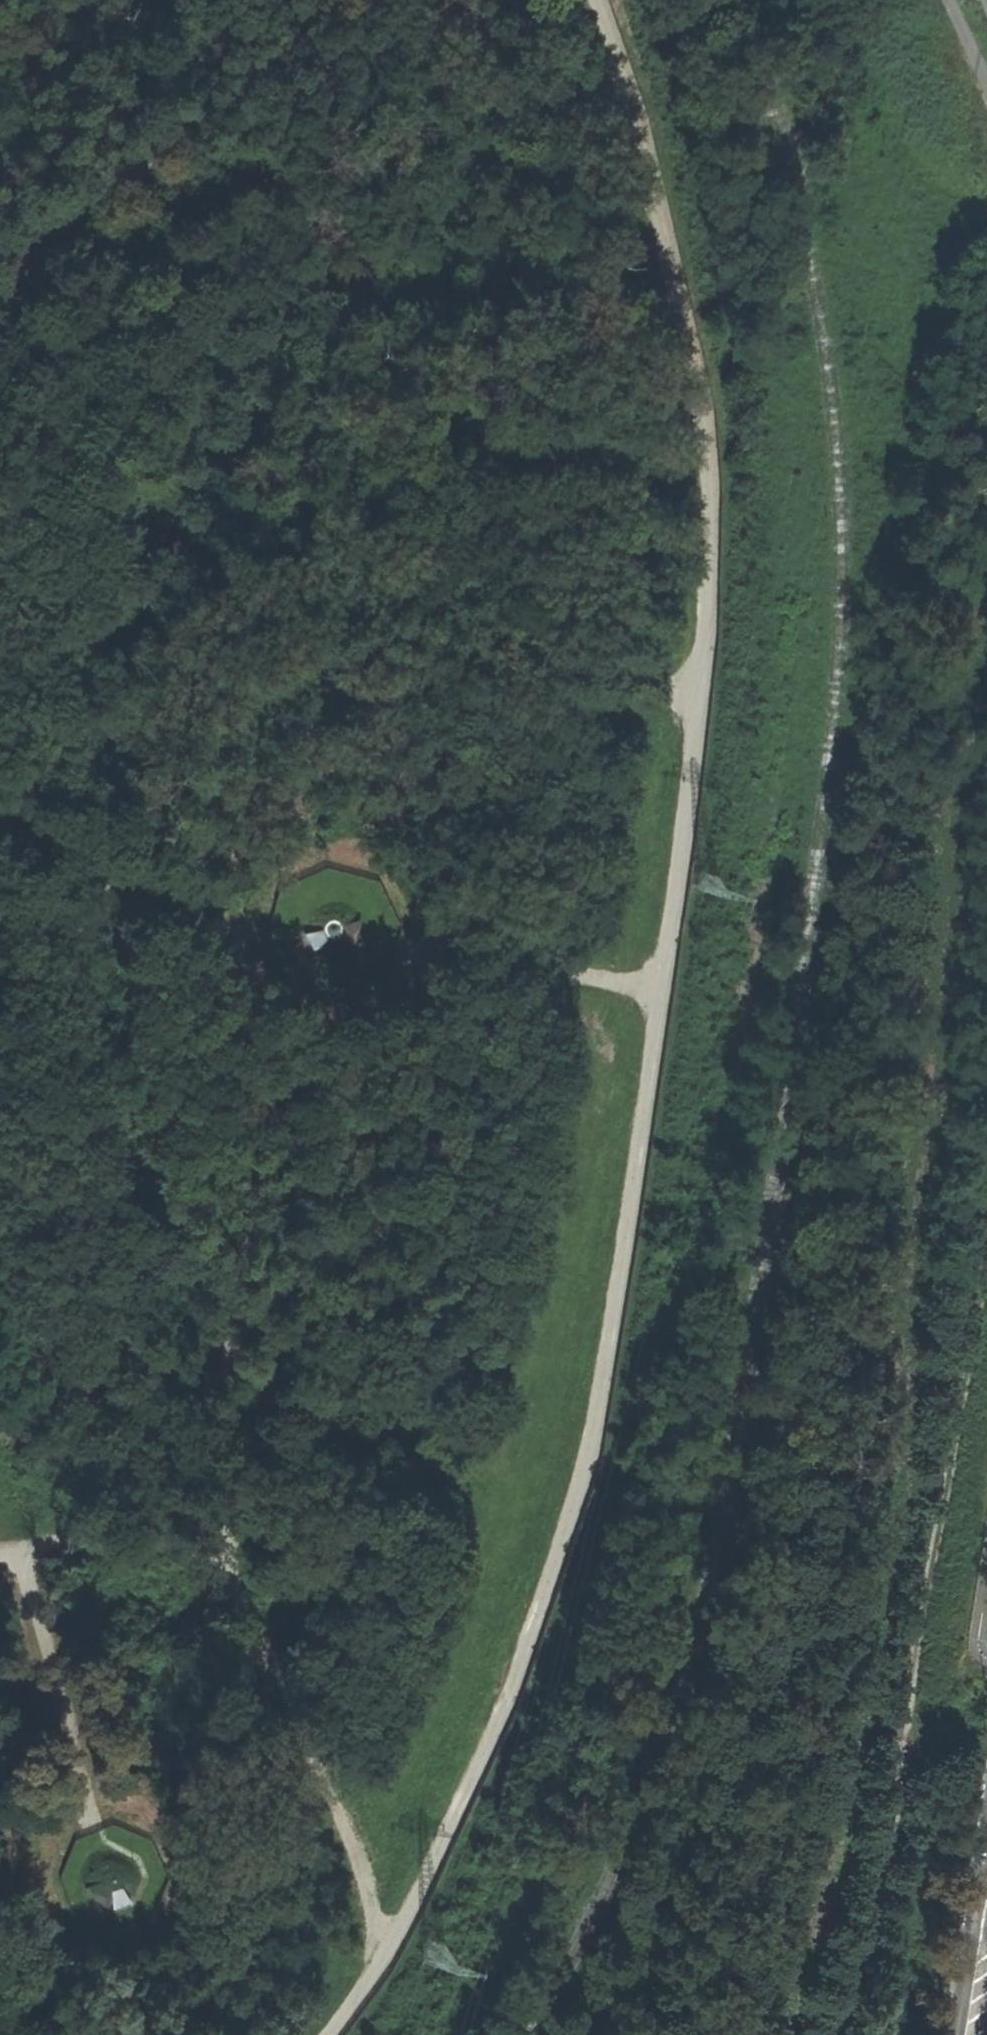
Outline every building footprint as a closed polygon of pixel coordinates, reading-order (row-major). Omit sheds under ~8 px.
[(118,1890),(121,1889),(123,1886),(125,1883),(125,1880),(123,1877),(121,1875),(118,1873),(114,1873),(111,1875),(109,1877),(108,1880),(108,1884),(109,1887),(112,1889),(115,1890),(118,1890)]
